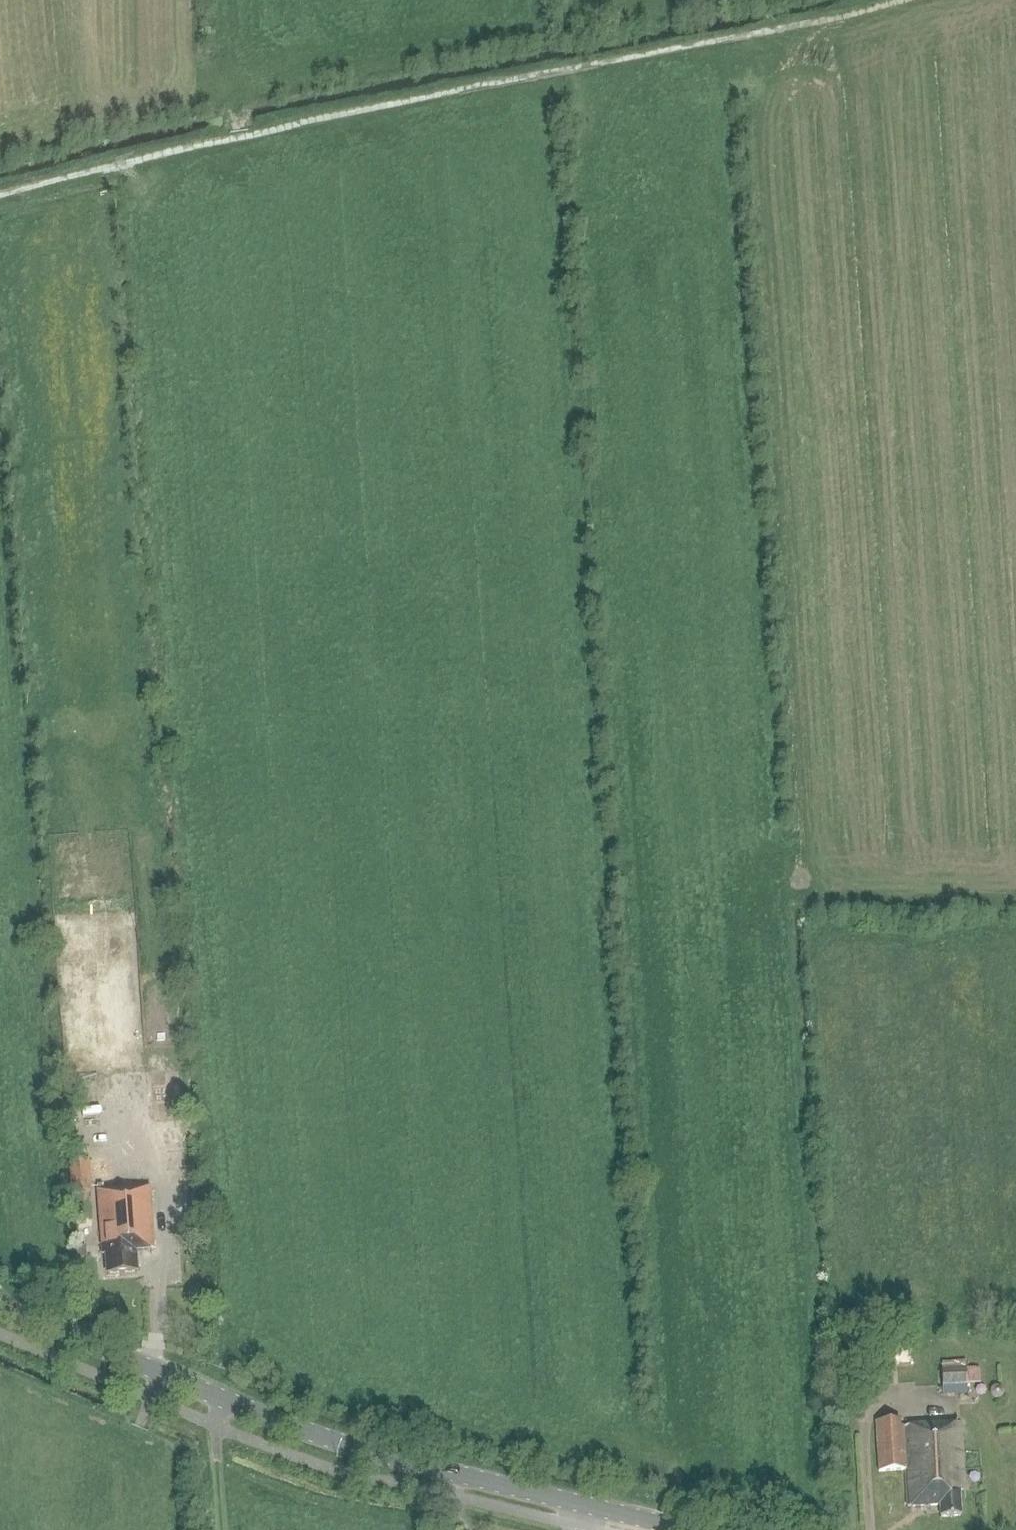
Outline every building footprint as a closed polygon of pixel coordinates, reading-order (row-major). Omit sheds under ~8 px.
[(91,1192),(88,1162),(69,1163),(71,1194),(91,1192)] [(136,1273),(134,1252),(154,1250),(149,1187),(101,1191),(101,1186),(96,1187),(101,1256),(107,1255),(108,1275),(136,1273)] [(87,1258),(87,1247),(77,1247),(78,1259),(87,1258)] [(966,1369),(965,1361),(941,1362),(942,1370),(941,1370),(942,1395),(966,1393),(965,1384),(980,1383),(979,1368),(966,1369)] [(961,1516),(959,1492),(964,1491),(960,1423),(899,1427),(899,1420),(877,1421),(880,1472),(905,1470),(908,1507),(940,1505),(941,1518),(961,1516)]
